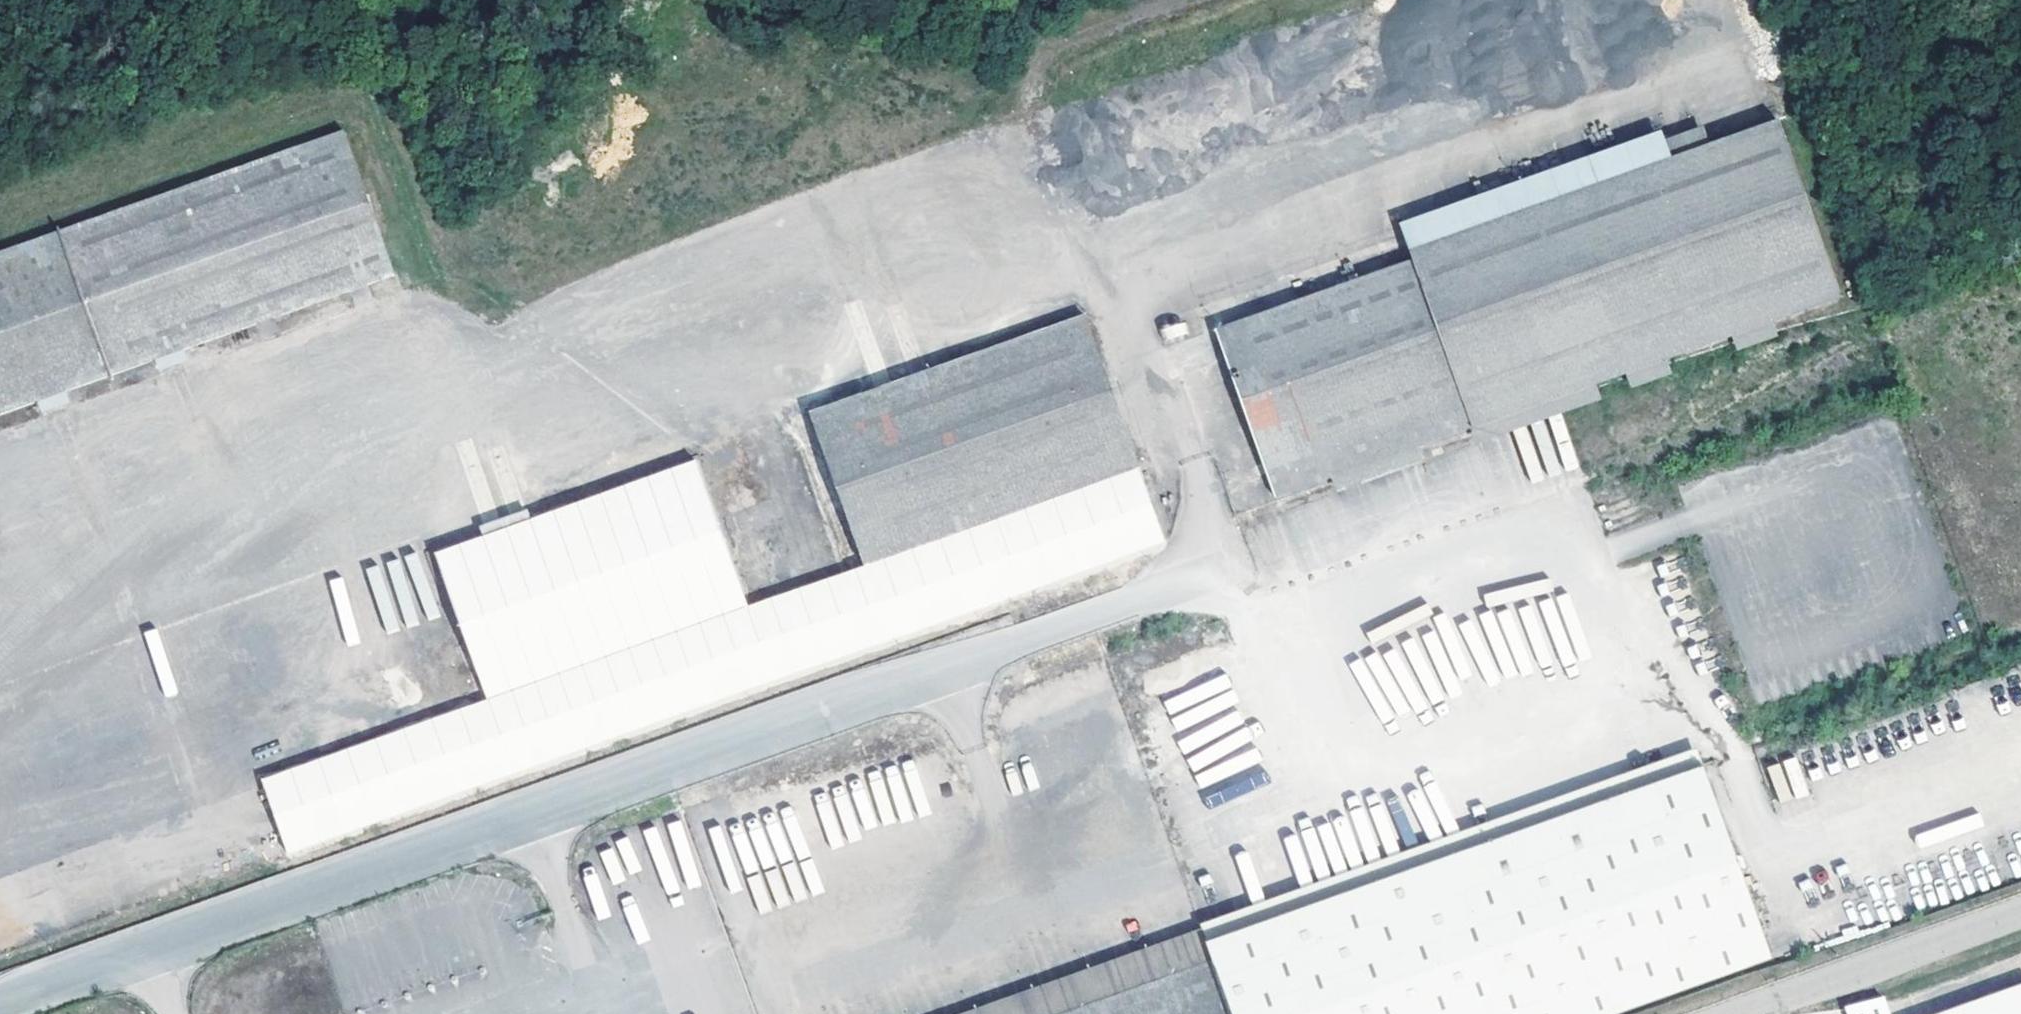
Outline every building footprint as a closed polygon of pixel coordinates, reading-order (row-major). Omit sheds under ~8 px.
[(1669,136),(1673,153),(1707,144),(1702,127),(1669,136)] [(0,253),(0,416),(395,275),(341,131),(0,253)] [(1838,299),(1779,131),(1325,290),(1215,330),(1273,499),(1838,299)] [(1136,467),(1084,315),(808,414),(861,564),(1136,467)] [(1163,338),(1186,336),(1185,323),(1162,325),(1163,338)] [(691,461),(431,555),(483,700),(743,606),(691,461)] [(483,700),(256,779),(280,848),(1162,542),(1136,467),(861,564),(743,606),(483,700)] [(1207,808),(1268,784),(1247,731),(1223,740),(1230,756),(1202,767),(1197,756),(1189,760),(1207,808)] [(1222,926),(1226,937),(1700,763),(1694,745),(1218,918),(1222,926)] [(1771,959),(1700,763),(1226,937),(1222,926),(985,1013),(1616,1013),(1771,959)] [(1780,763),(1767,767),(1777,803),(1790,799),(1780,763)] [(1933,1013),(2020,1013),(2020,982),(1933,1013)]
